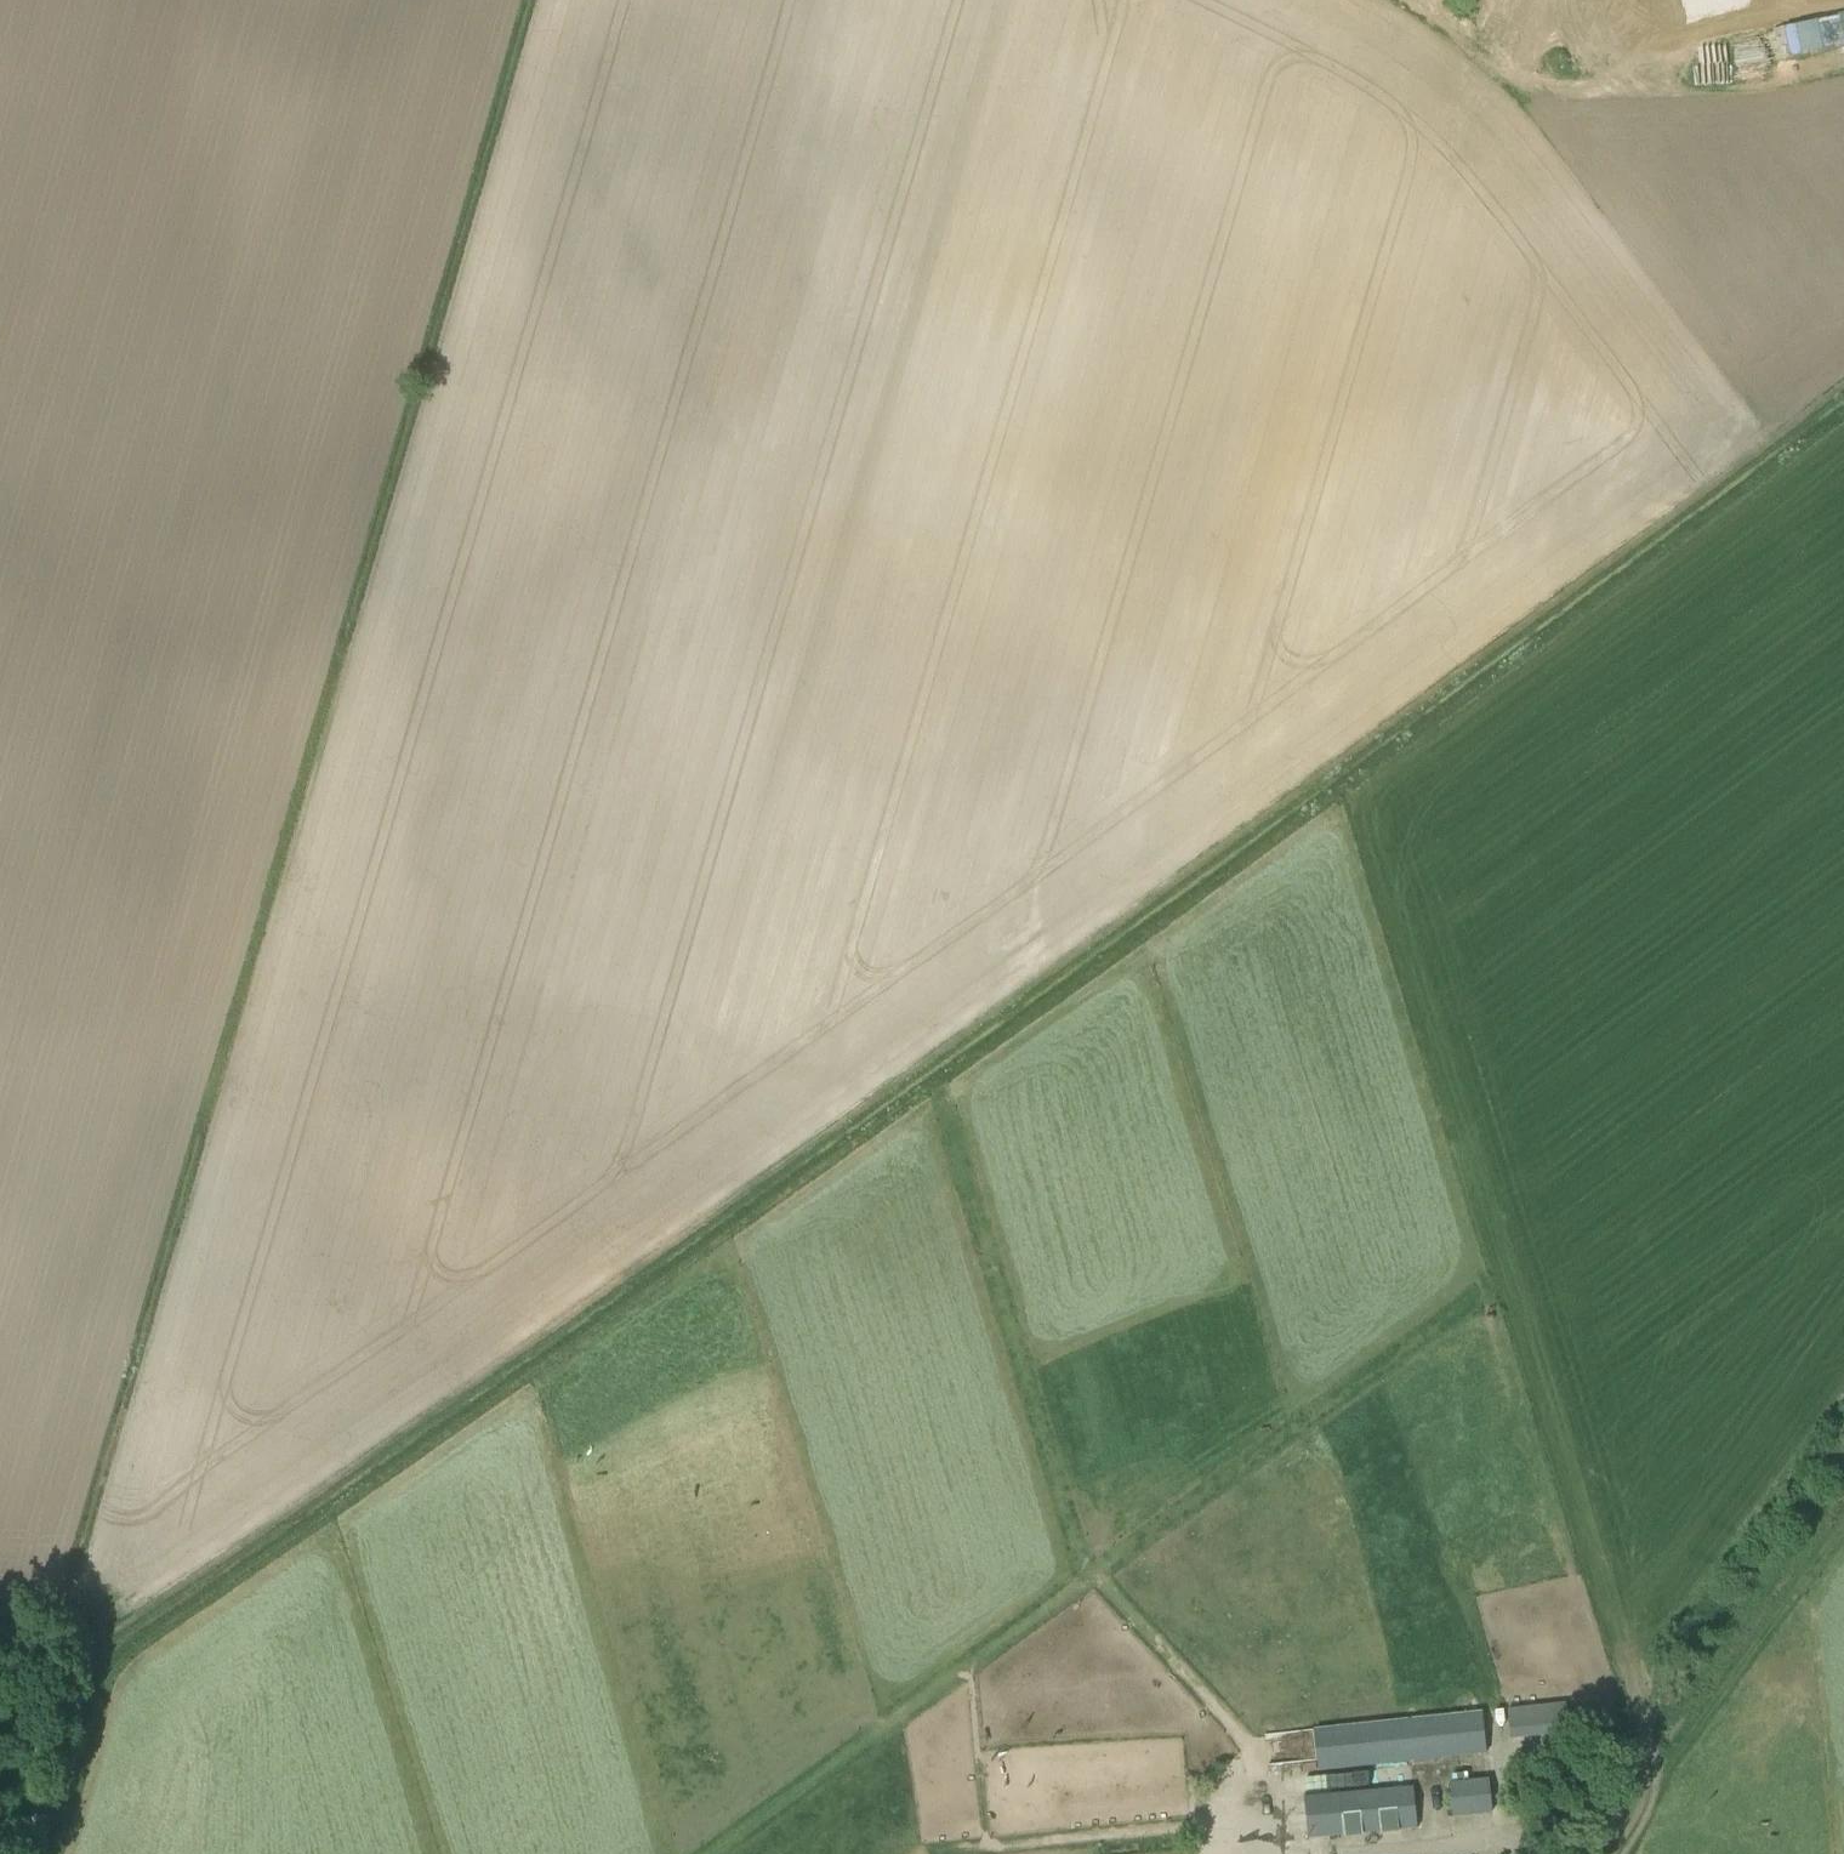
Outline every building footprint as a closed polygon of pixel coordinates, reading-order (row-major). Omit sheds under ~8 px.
[(1697,12),(1728,5),(1727,0),(1695,0),(1697,12)] [(1510,1741),(1568,1735),(1565,1703),(1507,1709),(1510,1741)] [(1318,1772),(1486,1755),(1481,1712),(1313,1730),(1318,1772)] [(1452,1818),(1491,1815),(1488,1779),(1449,1783),(1452,1818)] [(1307,1840),(1416,1829),(1412,1786),(1303,1797),(1307,1840)]
